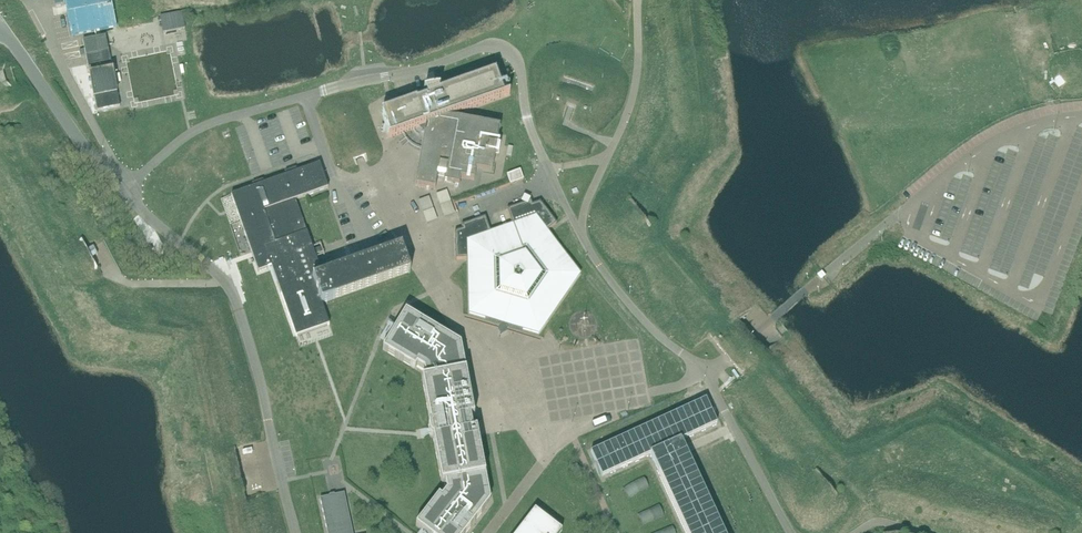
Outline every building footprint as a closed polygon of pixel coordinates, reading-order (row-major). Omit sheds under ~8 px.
[(111,0),(65,0),(72,36),(117,27),(111,0)] [(182,13),(160,17),(163,33),(185,29),(182,13)] [(92,67),(88,67),(97,112),(120,107),(106,36),(83,41),(88,65),(91,64),(92,67)] [(504,97),(503,93),(496,72),(439,92),(438,91),(440,90),(438,90),(432,90),(426,92),(424,92),(424,93),(425,93),(427,98),(417,101),(417,100),(382,113),(390,137),(389,138),(426,125),(415,186),(435,190),(438,174),(445,175),(444,183),(459,186),(460,178),(474,181),(477,161),(484,162),(483,166),(493,168),(500,127),(448,117),(510,96),(509,95),(504,97)] [(331,301),(322,275),(315,257),(312,258),(309,251),(313,250),(307,232),(306,233),(303,223),(295,200),(328,189),(319,164),(231,196),(251,253),(255,252),(256,256),(253,257),(258,272),(268,269),(267,268),(271,267),(292,327),(326,315),(322,304),(331,301)] [(520,170),(507,175),(508,177),(510,184),(523,180),(523,178),(520,170)] [(546,232),(557,224),(540,203),(532,205),(531,202),(507,210),(512,225),(500,230),(499,229),(496,227),(485,218),(461,226),(463,230),(455,233),(455,260),(468,259),(468,258),(472,258),(473,297),(469,297),(469,314),(485,319),(486,318),(487,315),(521,328),(523,330),(539,334),(548,321),(549,320),(547,317),(567,287),(570,288),(580,275),(570,262),(569,262),(566,264),(543,233),(546,231),(546,232)] [(401,247),(322,275),(331,301),(410,272),(401,247)] [(489,496),(476,429),(481,423),(474,419),(462,352),(458,352),(453,345),(455,342),(406,312),(383,350),(415,370),(417,367),(423,371),(425,379),(422,380),(431,425),(428,428),(430,437),(433,439),(442,485),(445,484),(446,492),(441,498),(439,496),(416,526),(425,532),(467,532),(486,508),(483,505),(485,497),(489,496)] [(731,359),(754,340),(750,336),(749,334),(726,353),(727,355),(731,359)] [(682,439),(719,423),(708,399),(593,450),(603,475),(652,453),(687,532),(723,532),(682,439)] [(581,473),(579,471),(578,468),(577,466),(572,468),(576,479),(582,477),(582,476),(581,473)] [(344,494),(320,499),(327,532),(352,532),(344,494)] [(562,532),(535,511),(518,532),(561,532),(562,532)]
